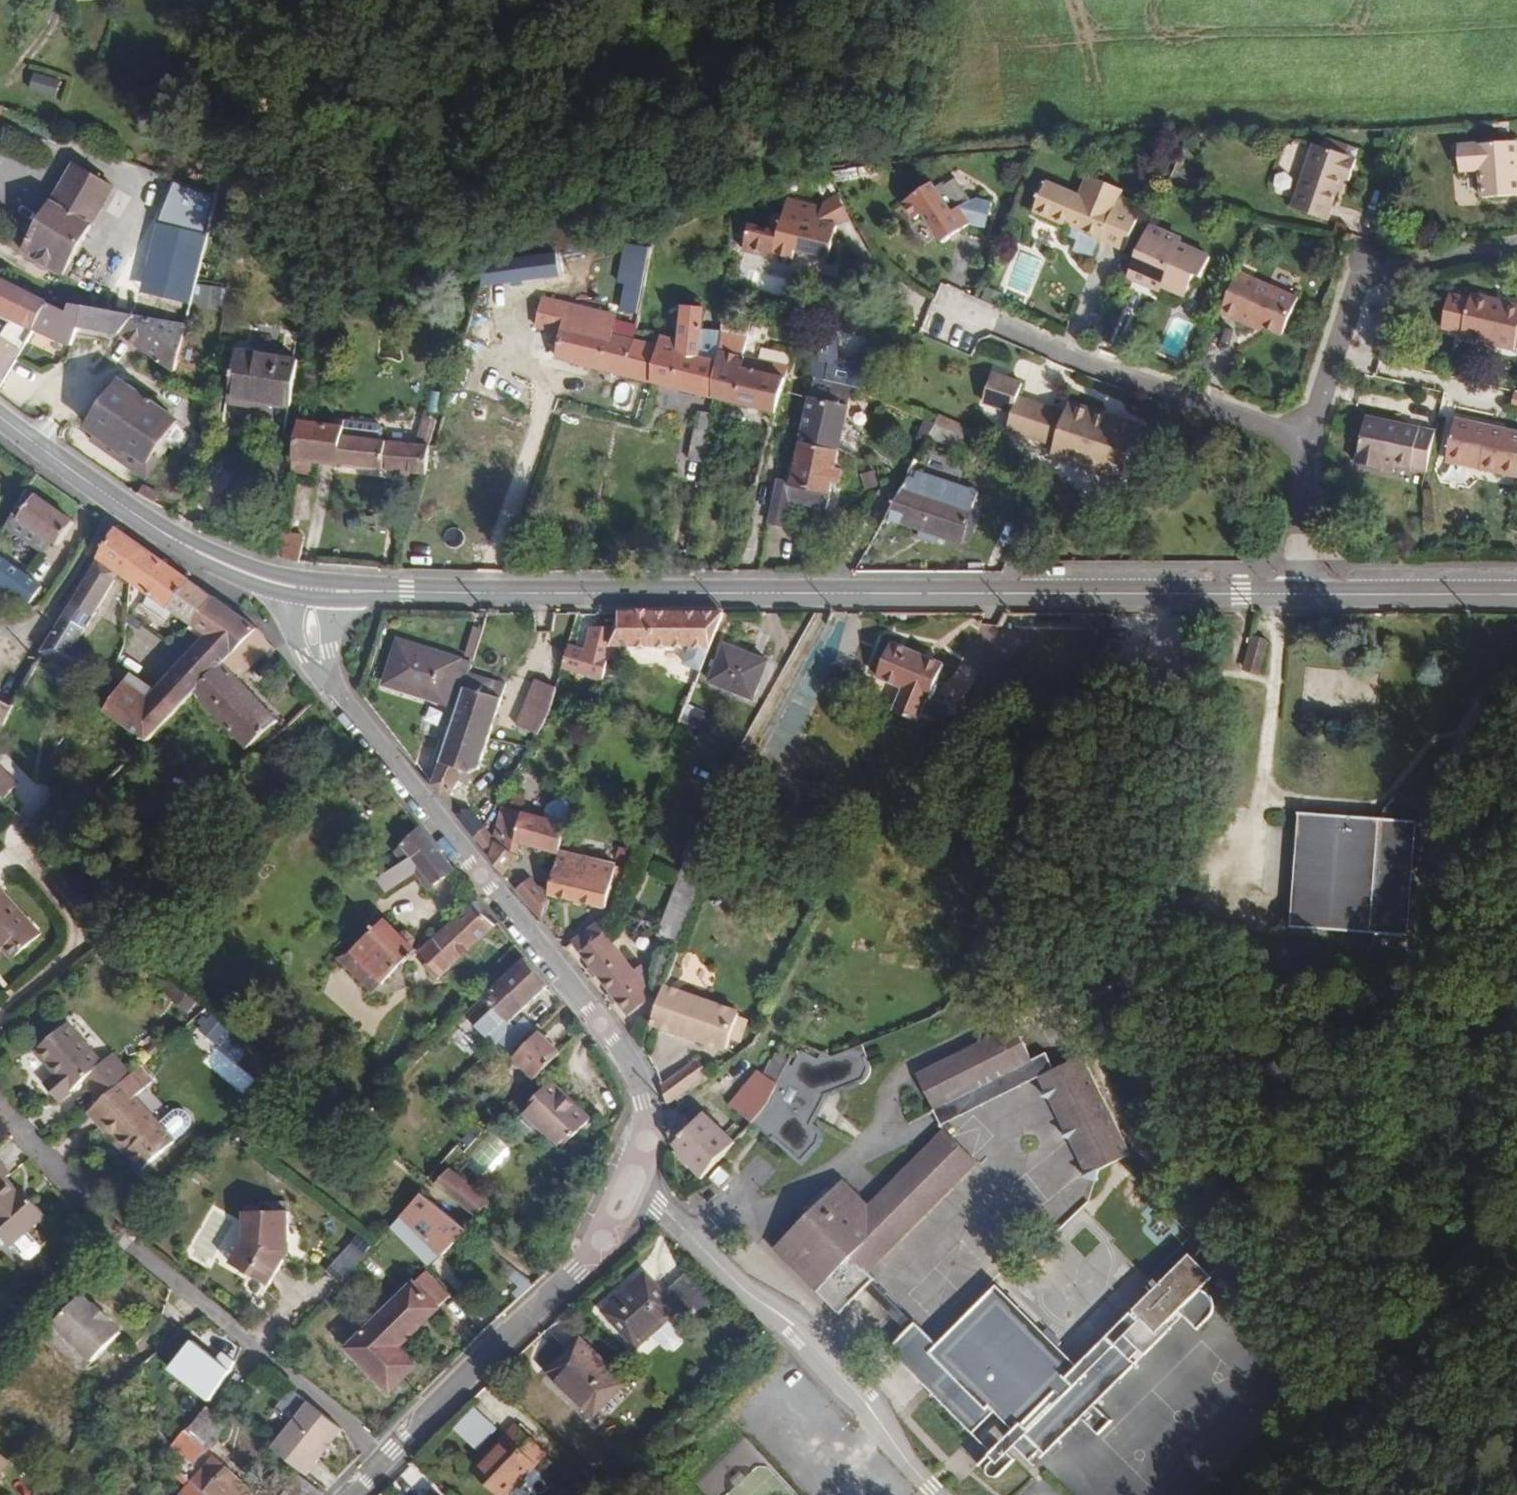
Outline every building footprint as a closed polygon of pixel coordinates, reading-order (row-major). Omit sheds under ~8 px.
[(60,99),(64,84),(35,76),(31,90),(60,99)] [(1325,138),(1322,147),(1346,155),(1349,146),(1325,138)] [(1458,146),(1460,171),(1480,170),(1482,198),(1516,195),(1516,158),(1516,142),(1458,146)] [(1315,145),(1292,209),(1327,221),(1338,191),(1342,180),(1346,181),(1349,183),(1357,159),(1346,155),(1322,147),(1315,145)] [(114,187),(75,165),(24,252),(64,275),(114,187)] [(1069,231),(1100,244),(1102,242),(1125,252),(1145,206),(1121,195),(1123,190),(1088,175),(1079,195),(1047,181),(1034,213),(1070,228),(1069,231)] [(943,243),(971,225),(960,209),(971,202),(956,179),(938,191),(933,184),(904,203),(915,220),(924,214),(943,243)] [(1346,181),(1342,180),(1338,191),(1342,193),(1346,181)] [(230,197),(219,194),(218,197),(216,208),(227,211),(230,197)] [(818,222),(838,226),(851,217),(836,194),(823,202),(818,222)] [(960,209),(971,225),(985,229),(992,202),(977,198),(971,202),(960,209)] [(818,222),(821,210),(789,202),(786,214),(784,214),(779,233),(750,226),(744,251),(774,258),(774,255),(793,260),(796,250),(830,258),(838,226),(818,222)] [(140,289),(191,301),(207,235),(156,223),(140,289)] [(1150,226),(1128,277),(1153,287),(1154,283),(1162,286),(1186,296),(1195,275),(1201,278),(1210,257),(1178,244),(1180,239),(1150,226)] [(317,234),(314,249),(327,251),(330,236),(317,234)] [(620,284),(620,256),(596,258),(598,277),(608,276),(608,285),(620,284)] [(559,261),(505,267),(506,279),(561,273),(559,261)] [(786,277),(756,269),(751,289),(781,297),(782,294),(785,294),(788,293),(790,290),(790,286),(790,285),(788,282),(785,281),(786,277)] [(1298,298),(1239,273),(1221,313),(1238,321),(1240,317),(1282,335),(1298,298)] [(35,329),(72,346),(79,326),(123,334),(175,371),(187,325),(160,320),(162,312),(154,310),(152,319),(71,304),(68,312),(49,303),(0,279),(0,311),(15,318),(3,339),(21,351),(35,329)] [(226,306),(227,284),(197,283),(196,304),(226,306)] [(1471,294),(1470,299),(1469,306),(1448,302),(1440,336),(1460,341),(1459,345),(1513,358),(1514,353),(1516,354),(1516,305),(1471,294)] [(1470,299),(1450,294),(1448,302),(1469,306),(1470,299)] [(542,298),(535,326),(561,332),(556,358),(652,383),(775,413),(789,367),(788,367),(790,355),(761,349),(758,360),(743,357),(751,321),(724,316),(721,333),(700,331),(702,310),(684,307),(677,341),(658,337),(655,347),(647,345),(610,336),(614,321),(598,317),(599,311),(542,298)] [(316,315),(318,304),(308,303),(306,314),(316,315)] [(615,315),(599,311),(598,317),(614,321),(615,315)] [(647,345),(655,347),(658,337),(649,335),(647,345)] [(2,338),(0,340),(0,386),(21,351),(3,339),(2,338)] [(297,361),(239,351),(231,404),(253,407),(252,412),(285,417),(287,406),(289,406),(297,361)] [(1199,369),(1208,372),(1214,358),(1205,355),(1199,369)] [(789,501),(827,509),(833,482),(839,484),(842,470),(835,468),(839,449),(846,422),(853,388),(859,389),(863,371),(828,363),(816,359),(811,374),(814,379),(791,482),(778,479),(769,524),(784,527),(789,501)] [(994,375),(985,403),(1013,412),(1008,429),(1055,445),(1051,455),(1123,479),(1139,430),(1096,416),(1068,407),(1066,412),(1019,396),(1022,384),(994,375)] [(178,421),(119,382),(88,427),(97,433),(110,442),(106,449),(147,478),(160,460),(154,456),(178,421)] [(429,446),(436,421),(428,411),(419,445),(429,446)] [(697,429),(708,431),(711,414),(700,412),(697,429)] [(1097,413),(1096,416),(1139,430),(1140,427),(1097,413)] [(1435,431),(1366,417),(1356,464),(1382,469),(1383,463),(1395,466),(1426,472),(1435,431)] [(1516,478),(1516,434),(1455,420),(1446,459),(1480,467),(1480,470),(1516,478)] [(300,421),(294,458),(426,474),(429,446),(419,445),(344,436),(345,427),(300,421)] [(854,424),(846,422),(839,449),(856,456),(861,433),(854,424)] [(930,435),(960,449),(966,437),(936,424),(930,435)] [(697,429),(694,428),(689,460),(702,462),(708,431),(697,429)] [(106,449),(110,442),(97,433),(92,440),(106,449)] [(1395,466),(1383,463),(1382,469),(1394,472),(1395,466)] [(908,477),(886,518),(927,531),(928,529),(962,540),(973,510),(954,503),(939,498),(943,485),(933,482),(928,495),(912,489),(915,480),(908,477)] [(887,488),(881,485),(876,495),(882,497),(887,488)] [(74,522),(27,490),(6,527),(34,546),(42,534),(53,542),(58,545),(74,522)] [(954,503),(973,510),(977,496),(958,490),(954,503)] [(237,652),(259,629),(231,609),(116,528),(99,558),(119,573),(208,636),(156,692),(131,675),(126,682),(105,712),(148,742),(195,693),(226,663),(237,652)] [(42,534),(34,546),(45,554),(53,542),(42,534)] [(281,535),(278,557),(295,562),(300,563),(304,538),(281,535)] [(0,557),(0,583),(30,604),(42,587),(0,557)] [(73,647),(119,573),(99,558),(44,652),(80,675),(91,658),(73,647)] [(724,613),(620,613),(611,646),(692,646),(685,664),(702,670),(724,613)] [(273,646),(259,629),(237,652),(250,666),(273,646)] [(1267,642),(1254,637),(1246,669),(1259,673),(1267,642)] [(387,679),(386,684),(430,698),(446,703),(448,695),(460,699),(471,664),(399,642),(396,650),(387,679)] [(944,665),(891,643),(877,677),(904,688),(894,712),(917,722),(927,698),(930,699),(944,665)] [(724,645),(710,682),(753,699),(768,661),(724,645)] [(609,656),(568,646),(562,667),(604,677),(609,656)] [(391,648),(381,677),(387,679),(396,650),(391,648)] [(250,666),(237,652),(226,663),(239,677),(250,666)] [(226,663),(195,693),(248,749),(278,721),(239,677),(226,663)] [(126,682),(131,675),(117,665),(113,673),(126,682)] [(507,676),(472,666),(466,688),(500,698),(507,676)] [(557,688),(536,681),(517,727),(537,735),(549,714),(557,688)] [(472,773),(479,769),(502,699),(500,698),(466,688),(464,687),(432,785),(442,797),(452,795),(460,781),(465,784),(472,773)] [(13,708),(0,699),(0,733),(13,708)] [(429,702),(419,732),(442,739),(452,710),(429,702)] [(17,814),(28,801),(0,772),(0,797),(17,814)] [(521,843),(529,845),(560,854),(572,804),(560,801),(548,806),(545,819),(504,808),(495,841),(491,855),(490,857),(505,874),(518,856),(516,854),(521,843)] [(27,826),(46,844),(68,821),(50,803),(27,826)] [(464,809),(460,818),(474,836),(475,835),(485,827),(472,810),(464,809)] [(1382,818),(1371,818),(1370,826),(1382,827),(1382,818)] [(701,821),(659,936),(680,944),(722,828),(701,821)] [(435,885),(453,873),(456,871),(420,827),(396,851),(405,862),(377,879),(386,892),(417,871),(420,875),(426,871),(435,885)] [(495,841),(485,827),(475,835),(474,836),(490,857),(491,855),(495,841)] [(1307,829),(1301,828),(1296,890),(1303,890),(1307,829)] [(549,894),(606,907),(613,884),(618,867),(560,854),(549,894)] [(628,869),(618,867),(613,884),(621,887),(628,869)] [(428,889),(435,885),(426,871),(420,875),(428,889)] [(517,890),(542,921),(548,898),(532,878),(517,890)] [(0,888),(0,951),(5,946),(15,958),(42,934),(0,888)] [(438,980),(497,924),(476,902),(422,952),(421,954),(432,967),(429,970),(438,980)] [(1316,919),(1315,930),(1374,934),(1375,918),(1326,914),(1325,920),(1316,919)] [(351,953),(383,984),(416,950),(413,946),(415,939),(407,931),(400,934),(385,919),(354,950),(351,953)] [(652,978),(643,965),(635,971),(599,923),(573,942),(630,1016),(655,997),(645,984),(652,978)] [(374,993),(383,984),(351,953),(354,950),(351,946),(339,958),(374,993)] [(511,1022),(549,986),(526,959),(467,1015),(488,1037),(507,1019),(511,1022)] [(163,989),(174,999),(182,989),(170,980),(163,989)] [(740,1013),(665,987),(653,1023),(728,1049),(732,1038),(739,1016),(740,1013)] [(188,1009),(195,1000),(182,989),(174,999),(188,1009)] [(229,1028),(214,1015),(204,1027),(220,1039),(229,1028)] [(732,1038),(742,1041),(749,1020),(739,1016),(732,1038)] [(86,1079),(103,1099),(125,1080),(107,1059),(103,1063),(68,1023),(36,1051),(56,1074),(45,1084),(60,1102),(86,1079)] [(1070,1140),(1085,1170),(1083,1177),(1095,1181),(1099,1170),(1131,1154),(1081,1056),(1055,1069),(1046,1053),(1032,1060),(1015,1025),(917,1075),(935,1110),(1031,1062),(1039,1077),(1045,1089),(1043,1097),(1050,1099),(1065,1130),(1063,1137),(1070,1140)] [(515,1058),(537,1079),(561,1054),(539,1032),(515,1058)] [(800,1043),(785,1036),(773,1061),(788,1068),(790,1064),(799,1044),(800,1043)] [(754,1123),(766,1134),(802,1166),(819,1146),(822,1140),(823,1134),(819,1128),(814,1124),(828,1096),(860,1084),(867,1079),(871,1069),(869,1062),(862,1045),(830,1058),(821,1054),(819,1059),(801,1050),(793,1066),(790,1064),(788,1068),(779,1084),(767,1104),(754,1123)] [(113,1054),(107,1059),(125,1080),(131,1074),(113,1054)] [(710,1075),(699,1059),(662,1085),(668,1104),(710,1075)] [(731,1105),(753,1124),(754,1123),(767,1104),(779,1084),(788,1068),(773,1061),(765,1075),(759,1071),(731,1105)] [(1031,1062),(935,1110),(942,1126),(1039,1077),(1031,1062)] [(103,1099),(89,1112),(117,1143),(122,1138),(131,1149),(128,1152),(143,1170),(175,1141),(135,1097),(152,1081),(140,1067),(131,1074),(125,1080),(103,1099)] [(564,1148),(592,1119),(552,1081),(524,1111),(525,1112),(548,1133),(564,1148)] [(541,1140),(548,1133),(525,1112),(518,1119),(519,1126),(533,1140),(541,1140)] [(736,1143),(705,1112),(693,1125),(687,1118),(671,1134),(674,1144),(703,1179),(736,1143)] [(977,1162),(945,1131),(870,1206),(843,1181),(840,1183),(835,1179),(817,1197),(822,1201),(806,1217),(775,1249),(840,1314),(865,1289),(872,1281),(874,1279),(867,1272),(977,1162)] [(128,1152),(131,1149),(122,1138),(117,1143),(125,1153),(128,1152)] [(45,1215),(31,1199),(26,1203),(18,1194),(19,1193),(18,1192),(6,1178),(10,1174),(0,1163),(0,1233),(11,1245),(45,1215)] [(462,1180),(450,1169),(436,1184),(449,1194),(462,1180)] [(1128,1176),(1116,1188),(1127,1198),(1138,1186),(1128,1176)] [(490,1201),(462,1180),(449,1194),(477,1217),(490,1201)] [(703,1199),(708,1203),(719,1191),(714,1187),(703,1199)] [(31,1199),(22,1189),(18,1192),(19,1193),(18,1194),(26,1203),(31,1199)] [(403,1215),(443,1256),(468,1230),(422,1194),(403,1215)] [(817,1197),(802,1213),(806,1217),(822,1201),(817,1197)] [(289,1242),(289,1211),(245,1212),(245,1240),(231,1264),(270,1285),(285,1260),(284,1243),(289,1242)] [(328,1268),(342,1281),(373,1248),(358,1235),(328,1268)] [(1190,1254),(1153,1291),(1160,1298),(1174,1284),(1176,1283),(1177,1282),(1179,1282),(1181,1282),(1201,1290),(1214,1277),(1211,1275),(1208,1278),(1200,1271),(1203,1268),(1190,1254)] [(1203,1268),(1200,1271),(1208,1278),(1211,1275),(1215,1271),(1207,1264),(1203,1268)] [(400,1347),(451,1294),(425,1269),(385,1311),(377,1304),(353,1329),(360,1337),(348,1350),(392,1391),(418,1365),(400,1347)] [(646,1272),(603,1311),(637,1349),(653,1334),(668,1320),(680,1310),(683,1313),(693,1304),(698,1310),(710,1299),(687,1273),(664,1293),(646,1272)] [(872,1281),(865,1289),(906,1331),(889,1349),(899,1360),(922,1337),(933,1348),(937,1345),(916,1322),(914,1324),(872,1281)] [(922,1337),(899,1360),(929,1390),(934,1385),(940,1391),(935,1396),(973,1434),(995,1412),(1016,1433),(1009,1441),(1029,1461),(1041,1450),(1045,1454),(1088,1412),(1091,1416),(1085,1422),(1099,1435),(1112,1422),(1095,1405),(1136,1364),(1131,1359),(1140,1351),(1145,1355),(1172,1328),(1167,1323),(1179,1312),(1197,1330),(1209,1318),(1213,1313),(1214,1310),(1214,1304),(1214,1301),(1212,1297),(1209,1294),(1206,1291),(1201,1290),(1181,1282),(1179,1282),(1177,1282),(1176,1283),(1174,1284),(1160,1298),(1153,1291),(1082,1362),(1078,1366),(1072,1372),(994,1295),(989,1300),(966,1323),(962,1320),(950,1332),(953,1336),(943,1346),(951,1353),(945,1360),(933,1348),(922,1337)] [(997,1285),(962,1320),(966,1323),(989,1300),(994,1295),(1072,1372),(1078,1366),(997,1285)] [(82,1294),(54,1324),(92,1362),(121,1333),(110,1322),(112,1320),(96,1304),(94,1306),(82,1294)] [(681,1337),(678,1331),(668,1320),(653,1334),(663,1345),(668,1349),(673,1349),(681,1342),(681,1337)] [(937,1345),(933,1348),(945,1360),(951,1353),(943,1346),(953,1336),(950,1332),(937,1345)] [(581,1339),(549,1372),(595,1416),(626,1383),(581,1339)] [(235,1363),(220,1354),(214,1362),(187,1345),(168,1375),(210,1402),(235,1363)] [(343,1429),(309,1403),(273,1448),(307,1475),(343,1429)] [(186,1433),(208,1451),(230,1423),(207,1406),(186,1433)] [(474,1406),(454,1426),(474,1445),(494,1425),(474,1406)] [(516,1424),(472,1471),(498,1494),(508,1494),(548,1453),(516,1424)] [(1005,1449),(989,1465),(987,1468),(987,1471),(989,1475),(990,1477),(994,1478),(997,1478),(1000,1475),(1016,1459),(1005,1449)] [(10,1460),(0,1453),(0,1473),(10,1460)] [(181,1494),(258,1494),(249,1487),(215,1456),(181,1494)] [(324,1493),(298,1473),(279,1494),(323,1494),(324,1493)] [(255,1480),(249,1487),(258,1494),(271,1494),(255,1480)]
